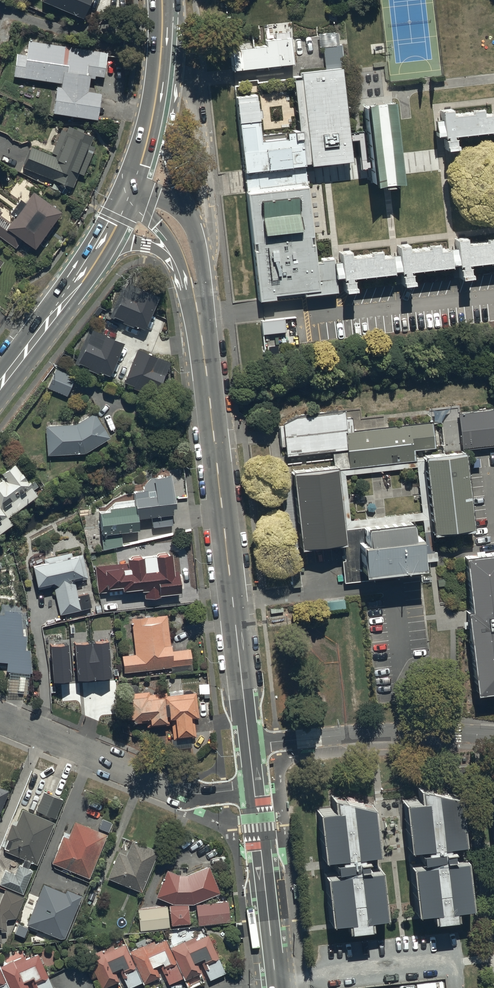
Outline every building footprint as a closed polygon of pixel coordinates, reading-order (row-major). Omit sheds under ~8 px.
[(90,0),(42,0),(41,1),(82,19),(90,0)] [(229,50),(231,71),(294,64),(290,29),(274,30),(275,38),(264,39),(265,46),(229,50)] [(52,114),(97,121),(101,94),(88,92),(90,78),(95,79),(95,76),(104,78),(107,53),(28,41),(26,56),(17,54),(13,77),(61,84),(61,88),(56,87),(52,114)] [(341,69),(233,82),(258,295),(274,294),(271,265),(301,262),(305,293),(338,289),(333,253),(316,255),(306,167),(351,162),(341,69)] [(391,109),(363,113),(370,178),(372,195),(384,194),(391,193),(400,192),(398,175),(391,109)] [(439,114),(440,123),(432,124),(434,139),(441,138),(443,155),(454,154),(452,140),(493,135),(493,116),(480,117),(480,114),(449,117),(449,112),(439,114)] [(23,168),(73,188),(79,174),(84,176),(95,148),(90,146),(94,137),(83,133),(84,131),(77,128),(77,130),(69,127),(67,132),(62,130),(51,156),(31,148),(23,168)] [(35,251),(62,213),(33,192),(25,204),(20,200),(9,215),(14,218),(11,223),(1,215),(3,213),(0,211),(0,238),(16,249),(22,241),(35,251)] [(340,256),(344,294),(355,293),(353,280),(398,275),(400,290),(412,289),(410,274),(456,269),(457,283),(469,281),(467,267),(493,264),(493,246),(493,239),(453,244),(454,250),(436,252),(435,246),(396,250),(396,257),(381,258),(380,252),(340,256)] [(156,301),(124,287),(111,318),(143,332),(156,301)] [(261,323),(262,336),(285,333),(284,321),(261,323)] [(122,347),(89,334),(76,365),(109,378),(122,347)] [(170,367),(138,354),(125,385),(157,398),(170,367)] [(75,377),(55,369),(47,389),(67,397),(75,377)] [(300,414),(282,423),(286,456),(335,452),(336,458),(337,466),(337,470),(349,468),(375,465),(413,460),(412,450),(432,448),(430,422),(386,426),(385,415),(362,417),(361,408),(342,410),(300,414)] [(459,414),(463,449),(493,445),(493,410),(459,414)] [(75,425),(45,427),(47,456),(84,454),(109,439),(94,414),(75,425)] [(462,451),(422,456),(430,533),(470,528),(462,451)] [(0,483),(0,510),(6,519),(37,496),(33,491),(38,487),(29,475),(23,479),(13,465),(0,475),(4,480),(0,483)] [(337,466),(291,471),(300,548),(345,543),(344,528),(337,470),(337,466)] [(288,549),(300,548),(291,471),(288,472),(279,473),(288,549)] [(134,500),(136,519),(151,517),(152,528),(171,526),(169,509),(173,508),(170,476),(151,479),(144,486),(144,491),(134,492),(134,500)] [(136,519),(134,500),(114,502),(111,505),(111,509),(109,509),(109,513),(99,514),(103,550),(122,546),(121,533),(138,531),(136,519)] [(0,510),(0,533),(11,525),(6,519),(0,510)] [(344,579),(364,577),(423,570),(418,536),(411,537),(410,521),(365,526),(344,528),(345,543),(347,562),(343,563),(344,579)] [(474,692),(492,690),(493,690),(493,550),(463,554),(464,556),(469,609),(465,609),(465,611),(467,628),(474,692)] [(44,565),(31,568),(36,587),(52,584),(60,616),(91,608),(87,595),(77,597),(74,582),(87,579),(81,556),(72,558),(71,553),(43,559),(44,565)] [(180,594),(177,572),(173,572),(171,557),(125,562),(126,568),(100,571),(102,591),(124,588),(125,594),(144,592),(144,599),(161,598),(161,596),(180,594)] [(7,663),(6,672),(33,674),(31,651),(25,651),(26,638),(23,637),(21,613),(4,611),(3,616),(0,616),(0,663),(7,663)] [(167,615),(131,619),(135,655),(122,657),(124,673),(171,668),(172,674),(192,672),(190,650),(171,652),(167,615)] [(89,668),(63,662),(59,679),(107,690),(111,674),(103,672),(109,648),(95,645),(89,668)] [(83,707),(86,697),(67,690),(64,701),(83,707)] [(168,722),(165,697),(165,694),(149,696),(149,692),(124,695),(127,721),(129,721),(130,726),(146,724),(147,728),(168,726),(168,722)] [(196,693),(165,697),(168,722),(171,722),(173,740),(196,738),(194,720),(199,719),(196,693)] [(418,800),(402,802),(407,849),(420,848),(421,853),(422,862),(408,864),(414,912),(430,911),(430,916),(431,920),(456,918),(455,913),(455,908),(471,907),(466,857),(451,859),(450,850),(449,844),(463,843),(458,795),(416,784),(418,800)] [(62,801),(44,793),(36,812),(54,819),(62,801)] [(333,810),(318,811),(323,858),(336,857),(337,863),(338,871),(324,873),(329,922),(345,920),(346,925),(346,929),(371,927),(371,923),(370,918),(387,916),(381,867),(366,868),(365,860),(365,854),(379,852),(374,805),(331,793),(333,810)] [(53,823),(22,810),(15,826),(11,825),(5,840),(7,841),(3,849),(5,850),(4,852),(36,865),(53,823)] [(105,835),(74,822),(67,839),(62,837),(52,864),(88,878),(105,835)] [(125,856),(117,853),(107,879),(141,892),(158,851),(132,841),(125,856)] [(192,905),(219,894),(208,867),(186,876),(179,876),(167,871),(155,898),(172,905),(192,905)] [(43,881),(27,921),(62,935),(79,893),(66,888),(65,890),(43,881)] [(95,909),(102,891),(91,887),(84,905),(95,909)] [(6,932),(5,922),(7,920),(15,919),(23,897),(4,890),(0,902),(0,933),(6,932)] [(227,902),(195,905),(198,925),(228,923),(227,902)] [(188,906),(168,906),(169,919),(170,919),(170,925),(188,925),(188,906)] [(138,909),(139,931),(168,929),(167,907),(138,909)] [(194,937),(169,948),(183,979),(184,980),(199,973),(196,965),(201,963),(209,981),(225,974),(208,935),(195,940),(194,937)] [(183,979),(169,948),(166,940),(155,945),(154,942),(129,952),(143,983),(143,984),(159,977),(155,969),(160,967),(168,985),(183,979)] [(129,952),(125,944),(113,949),(112,947),(87,957),(101,987),(105,987),(119,982),(115,974),(119,972),(126,987),(131,987),(143,983),(129,952)] [(38,954),(26,960),(24,956),(0,967),(0,970),(8,987),(28,987),(26,985),(31,983),(33,987),(53,987),(38,954)]
